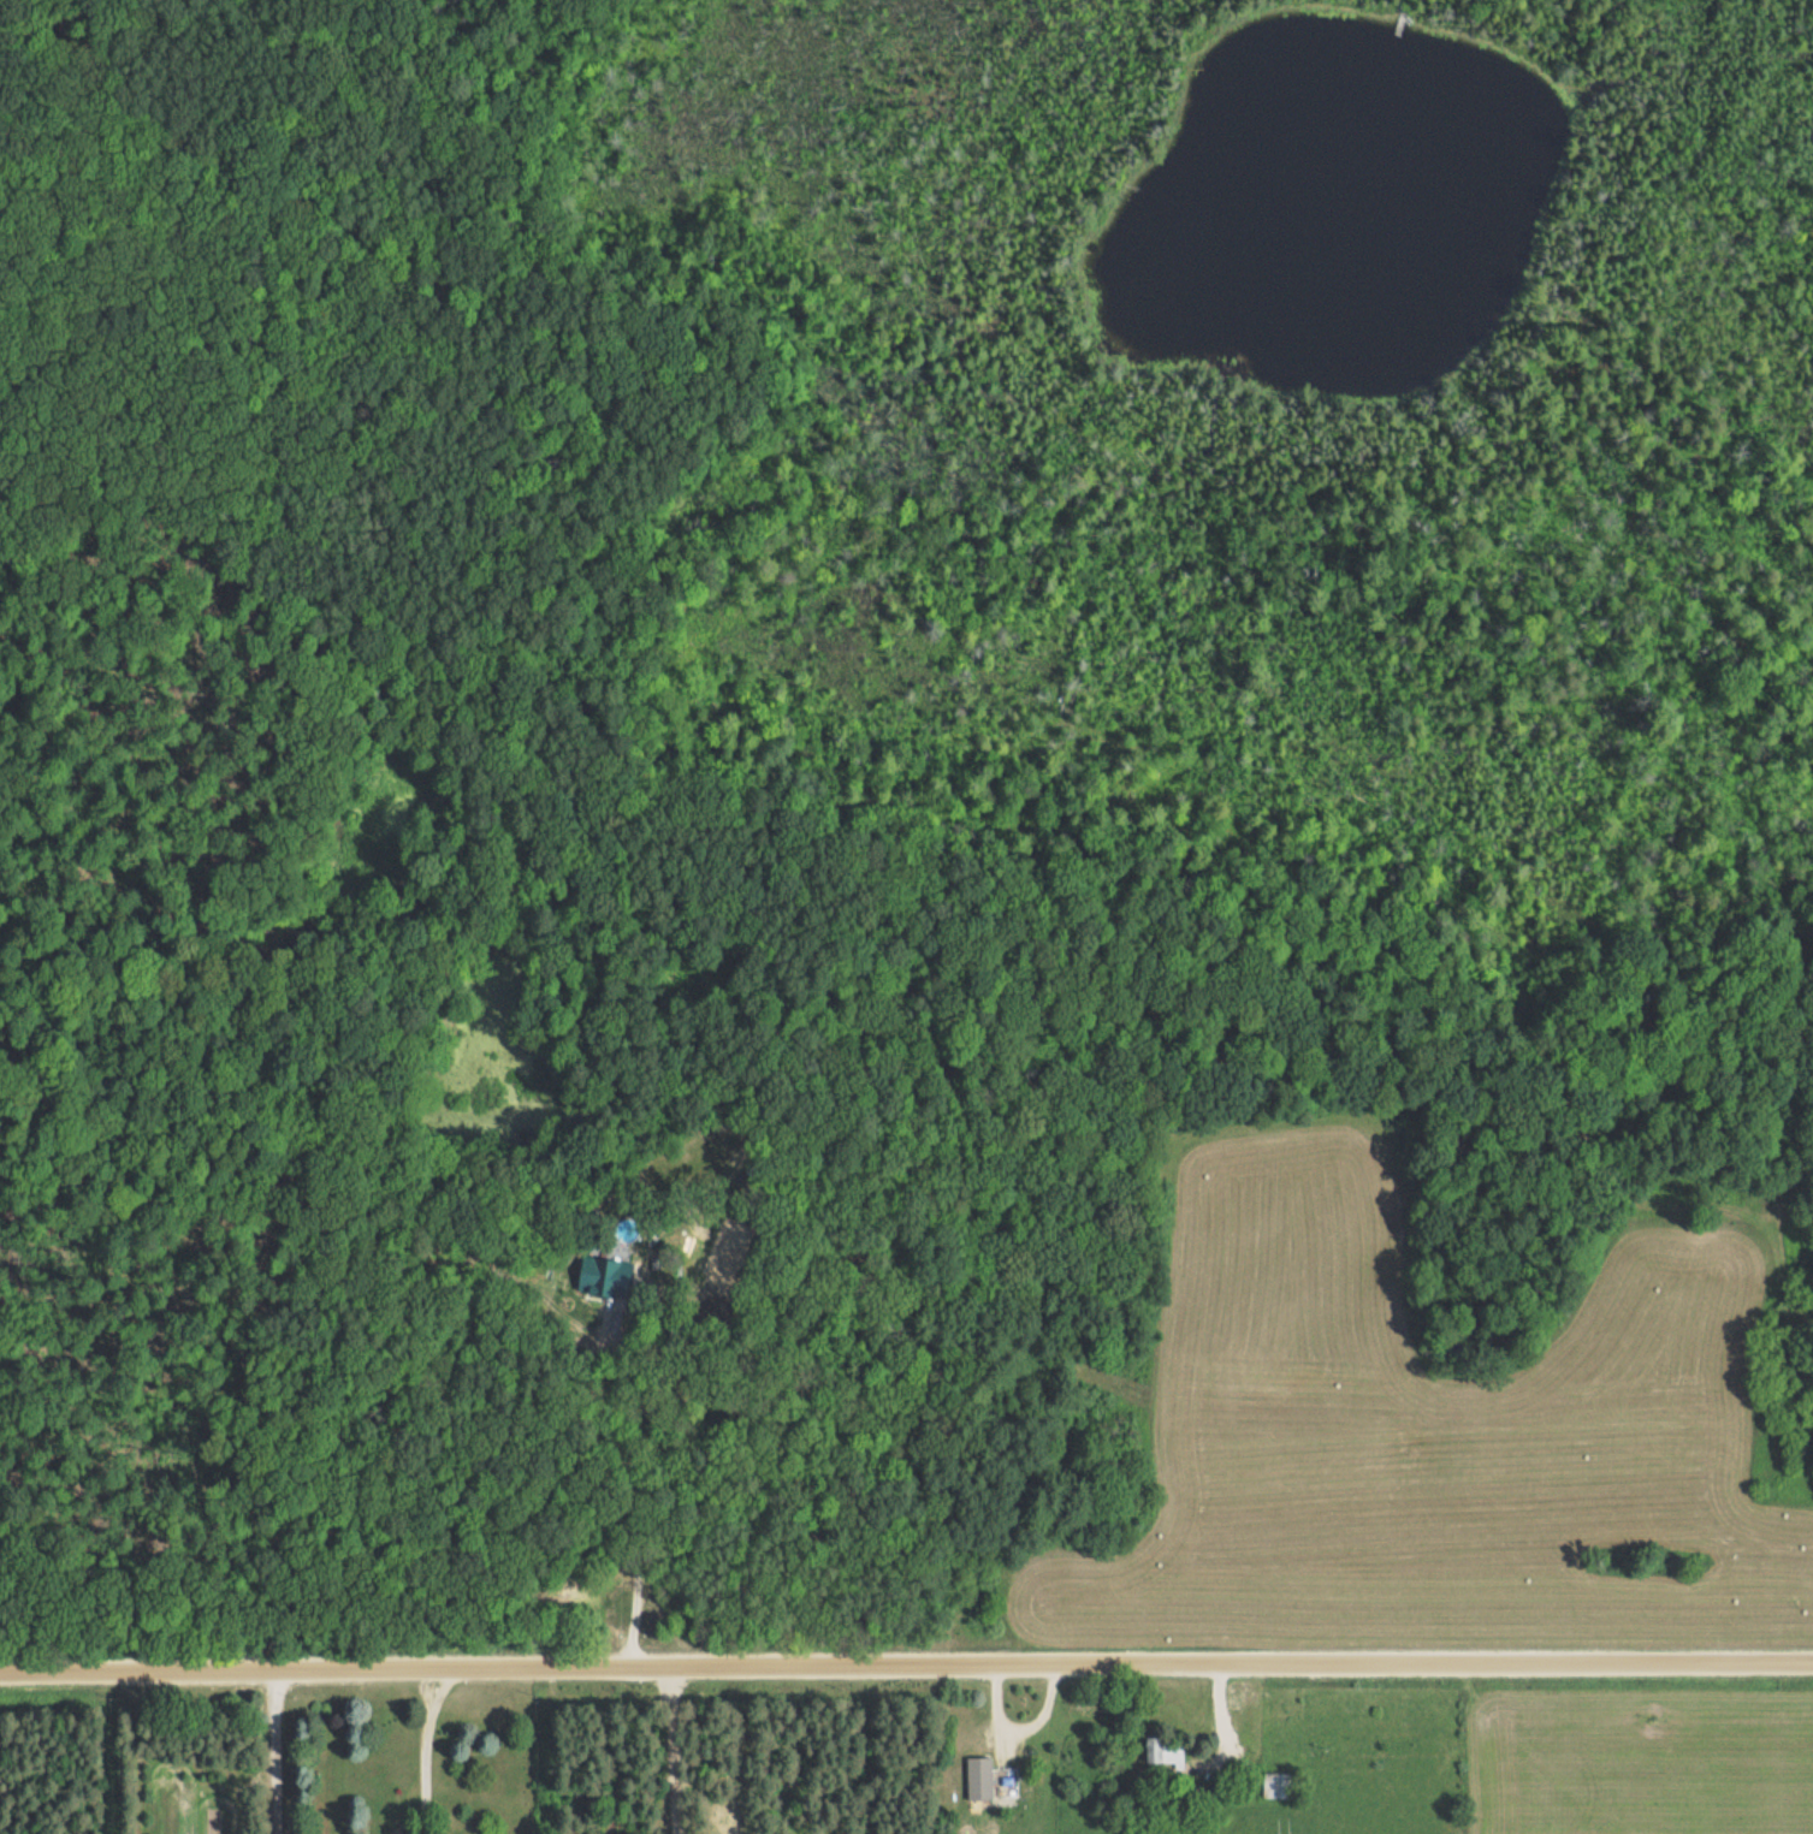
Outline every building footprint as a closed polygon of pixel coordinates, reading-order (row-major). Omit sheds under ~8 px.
[(1147,1762),(1183,1762),(1183,1740),(1147,1740),(1147,1762)] [(992,1799),(992,1756),(967,1756),(967,1799),(992,1799)]
